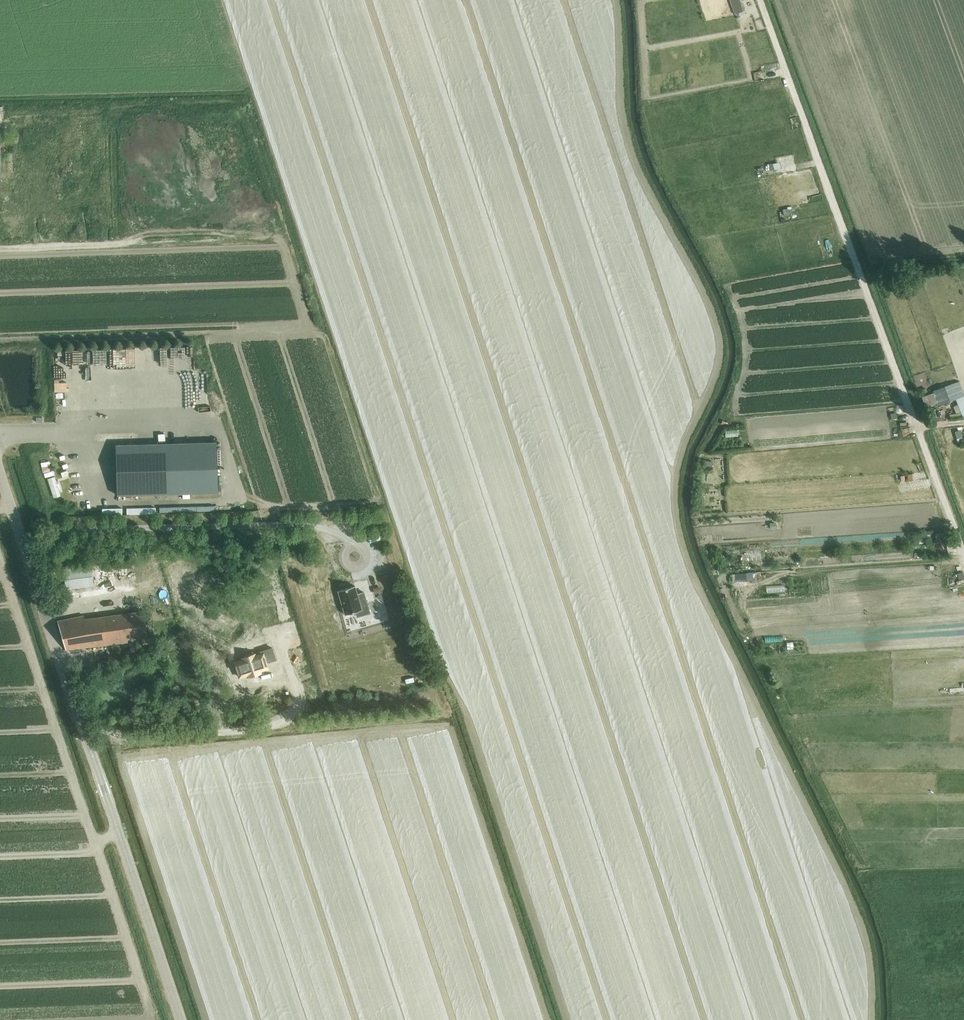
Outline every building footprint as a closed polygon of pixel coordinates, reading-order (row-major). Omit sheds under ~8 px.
[(959,381),(932,390),(933,392),(921,396),(924,404),(929,406),(937,403),(937,405),(959,398),(963,414),(963,396),(959,381)] [(934,410),(928,412),(930,419),(936,417),(934,410)] [(217,492),(216,442),(116,445),(117,495),(217,492)] [(65,588),(70,588),(100,584),(98,564),(62,568),(65,588)] [(752,573),(731,574),(732,581),(753,580),(752,573)] [(332,586),(339,610),(349,607),(350,611),(362,608),(356,586),(350,588),(348,581),(332,586)] [(84,615),(58,621),(57,621),(66,649),(128,641),(127,638),(147,635),(143,610),(84,620),(84,615)] [(152,637),(142,639),(143,646),(153,645),(152,637)] [(243,659),(235,662),(239,676),(247,674),(248,675),(260,672),(259,670),(268,668),(266,661),(276,659),(272,647),(260,651),(261,653),(255,655),(254,654),(253,654),(252,652),(243,655),(243,658),(242,658),(243,659)]
